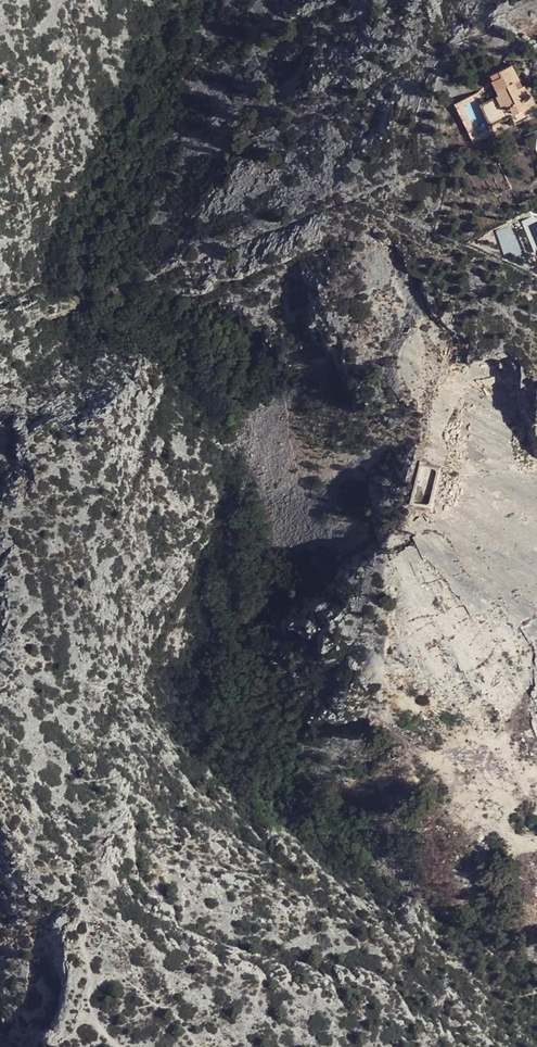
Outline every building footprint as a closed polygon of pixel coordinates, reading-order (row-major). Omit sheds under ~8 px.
[(516,82),(520,80),(512,64),(499,70),(502,76),(492,81),(499,95),(496,96),(503,110),(509,107),(513,114),(535,103),(525,85),(523,86),(519,88),(516,82)] [(420,461),(410,500),(430,506),(440,467),(420,461)]
